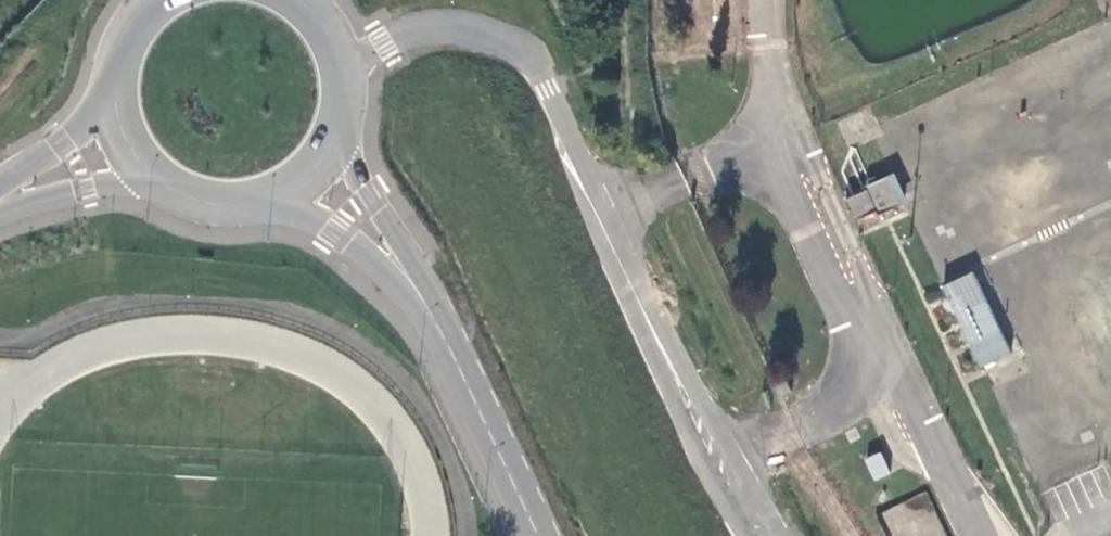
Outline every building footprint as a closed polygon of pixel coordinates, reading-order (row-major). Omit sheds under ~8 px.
[(735,21),(734,1),(708,2),(709,22),(735,21)] [(911,203),(897,172),(866,186),(868,191),(877,212),(879,217),(911,203)] [(854,222),(877,212),(868,191),(845,200),(854,222)] [(943,287),(984,369),(1015,354),(974,272),(943,287)] [(874,481),(891,473),(880,450),(863,458),(874,481)] [(924,492),(875,515),(885,535),(946,535),(924,492)]
